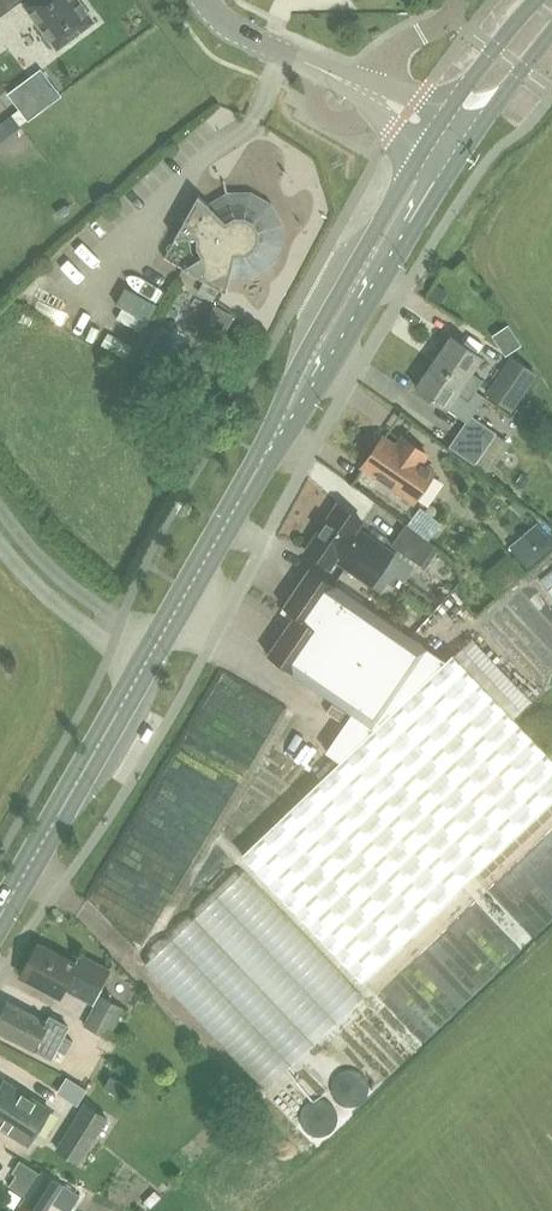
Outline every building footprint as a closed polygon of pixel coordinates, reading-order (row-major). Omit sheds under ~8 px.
[(22,0),(0,0),(0,17),(22,0)] [(25,4),(45,32),(43,34),(42,38),(49,46),(53,47),(56,45),(58,48),(95,20),(80,0),(30,0),(25,4)] [(25,80),(8,93),(28,119),(45,107),(25,80)] [(199,195),(176,237),(176,238),(198,237),(198,247),(201,252),(203,256),(185,267),(184,268),(227,291),(230,280),(230,278),(253,277),(272,266),(283,246),(283,223),(271,204),(252,193),(229,193),(225,179),(224,180),(229,196),(211,207),(205,201),(200,195),(199,195)] [(218,342),(232,316),(216,307),(201,332),(218,342)] [(451,336),(434,362),(475,390),(482,380),(470,372),(481,356),(451,336)] [(511,356),(487,392),(511,408),(535,372),(511,356)] [(434,362),(416,387),(446,408),(458,415),(475,390),(434,362)] [(466,421),(449,445),(474,463),(492,438),(496,432),(470,414),(466,421)] [(382,437),(362,466),(392,486),(412,500),(432,472),(426,468),(419,463),(425,453),(401,436),(395,446),(382,437)] [(337,503),(305,549),(331,567),(335,560),(371,585),(394,552),(358,528),(363,521),(337,503)] [(509,547),(527,569),(551,549),(551,544),(536,524),(509,547)] [(408,528),(394,547),(422,567),(436,548),(408,528)] [(291,620),(267,655),(293,673),(293,672),(322,692),(352,713),(355,716),(356,715),(374,728),(445,661),(336,585),(310,568),(283,607),(295,615),(291,620)] [(539,578),(551,595),(551,568),(539,578)] [(472,639),(454,656),(513,718),(530,701),(472,639)] [(242,854),(362,981),(551,801),(551,759),(513,718),(454,656),(453,654),(449,658),(445,661),(374,728),(340,761),(242,854)] [(231,701),(245,678),(224,666),(210,688),(231,701)] [(38,944),(21,975),(61,996),(65,987),(93,1002),(98,993),(110,970),(80,954),(75,964),(38,944)] [(94,1002),(83,1024),(108,1037),(124,1007),(98,993),(93,1002),(94,1002)] [(0,1015),(0,1030),(34,1048),(34,1047),(52,1056),(56,1048),(65,1053),(72,1040),(63,1035),(68,1026),(49,1016),(46,1022),(7,1001),(0,1015)] [(110,1075),(104,1087),(119,1095),(125,1083),(110,1075)] [(87,1088),(68,1077),(59,1091),(77,1103),(87,1088)] [(0,1088),(0,1125),(28,1143),(49,1110),(4,1082),(0,1088)] [(84,1102),(55,1149),(79,1164),(108,1117),(84,1102)] [(9,1185),(25,1195),(20,1204),(23,1206),(20,1210),(22,1210),(47,1210),(53,1202),(66,1210),(70,1210),(80,1195),(41,1170),(39,1173),(32,1183),(16,1174),(9,1185)]
